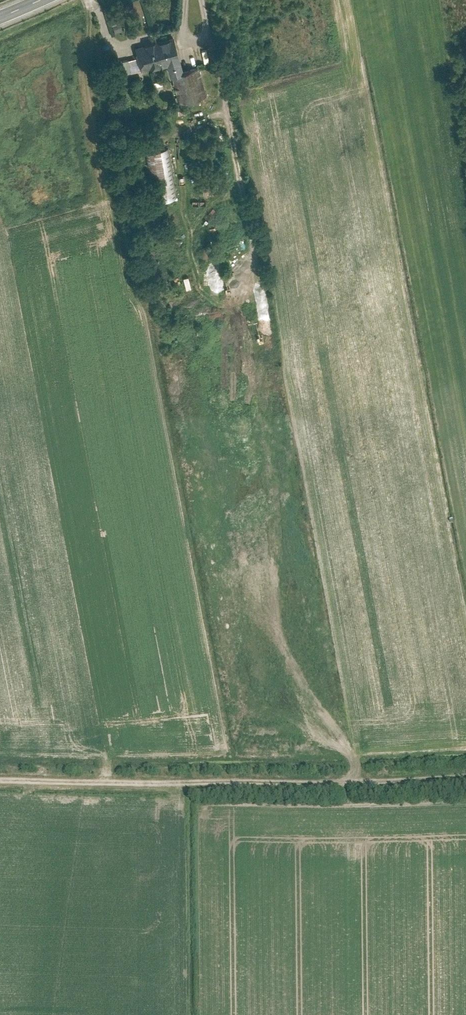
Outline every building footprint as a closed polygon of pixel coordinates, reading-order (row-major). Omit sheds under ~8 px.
[(112,18),(117,32),(127,29),(121,15),(112,18)] [(171,38),(155,42),(161,63),(167,62),(170,75),(181,72),(171,38)] [(141,69),(161,63),(155,42),(135,48),(141,69)] [(197,67),(181,72),(170,75),(178,102),(205,94),(197,67)] [(167,148),(146,151),(154,200),(175,197),(167,148)]
